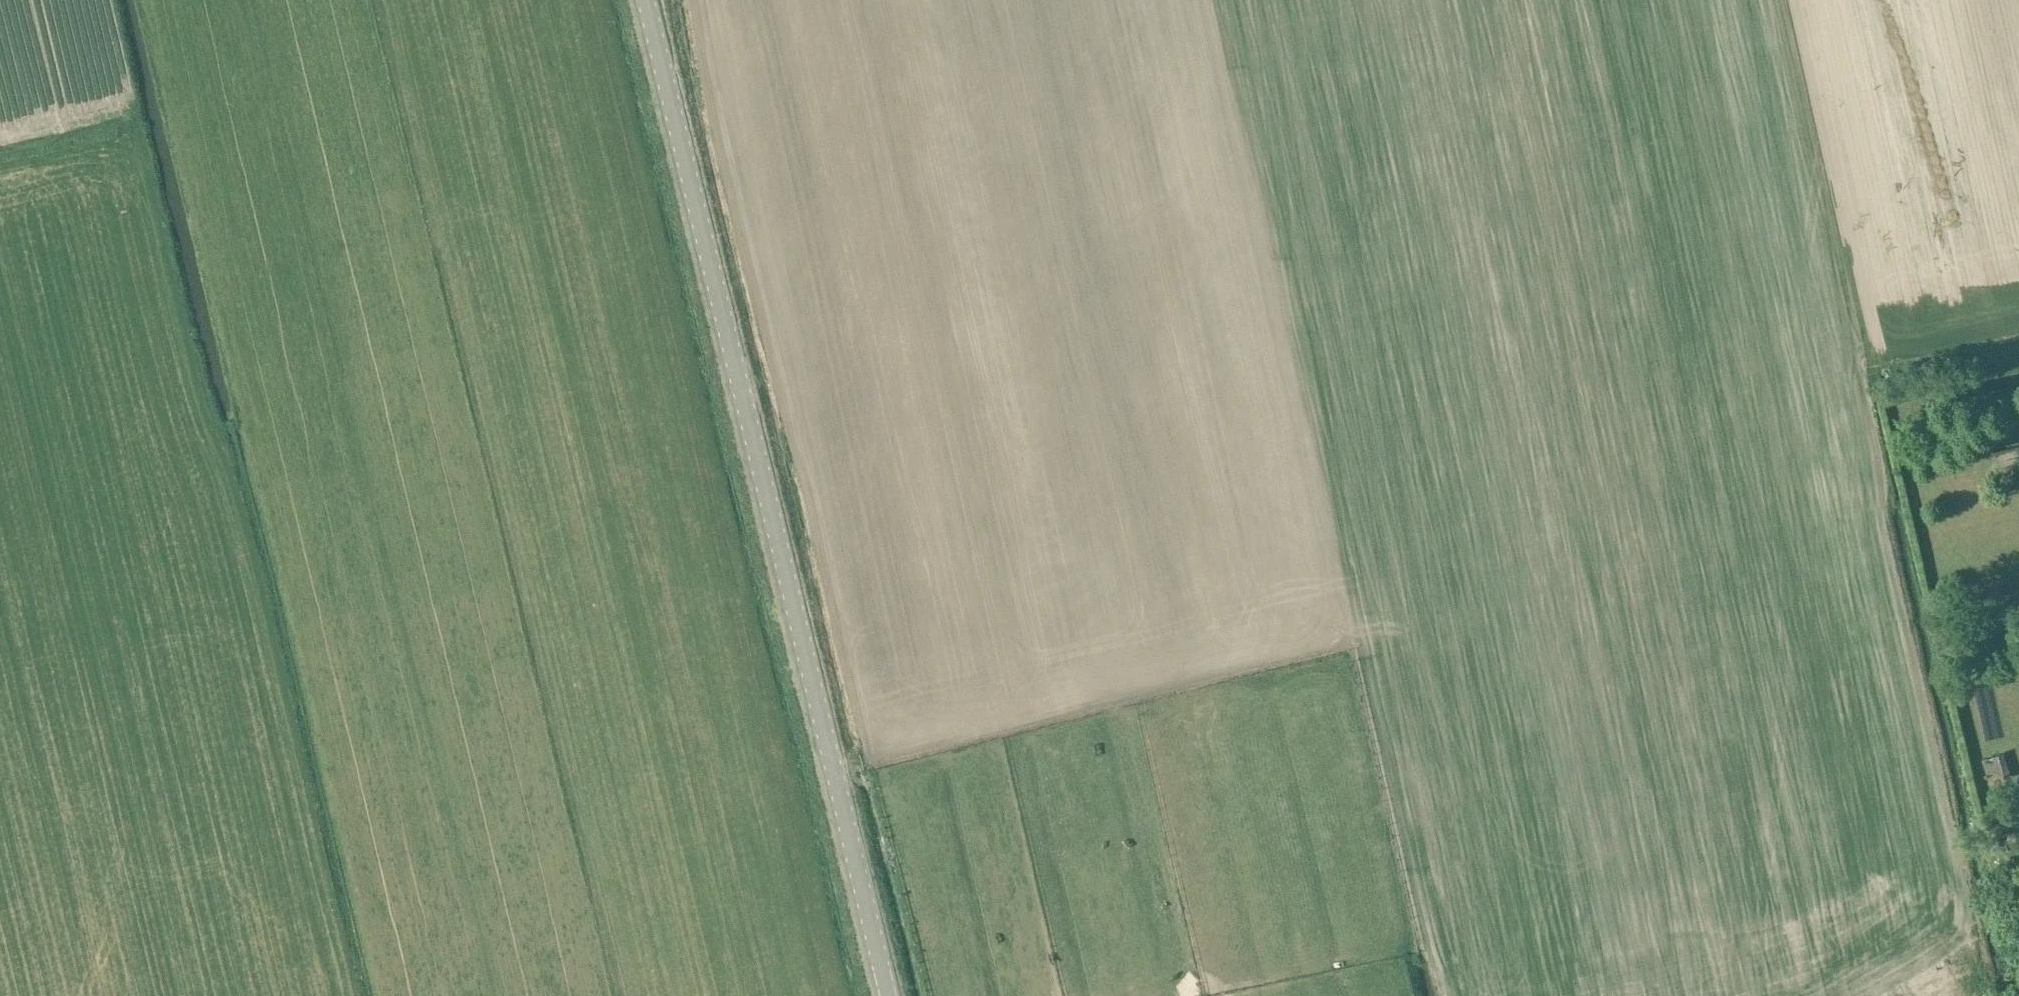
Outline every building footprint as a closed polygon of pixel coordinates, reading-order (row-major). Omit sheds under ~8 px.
[(1999,755),(1983,760),(1990,784),(2006,779),(1999,755)]
